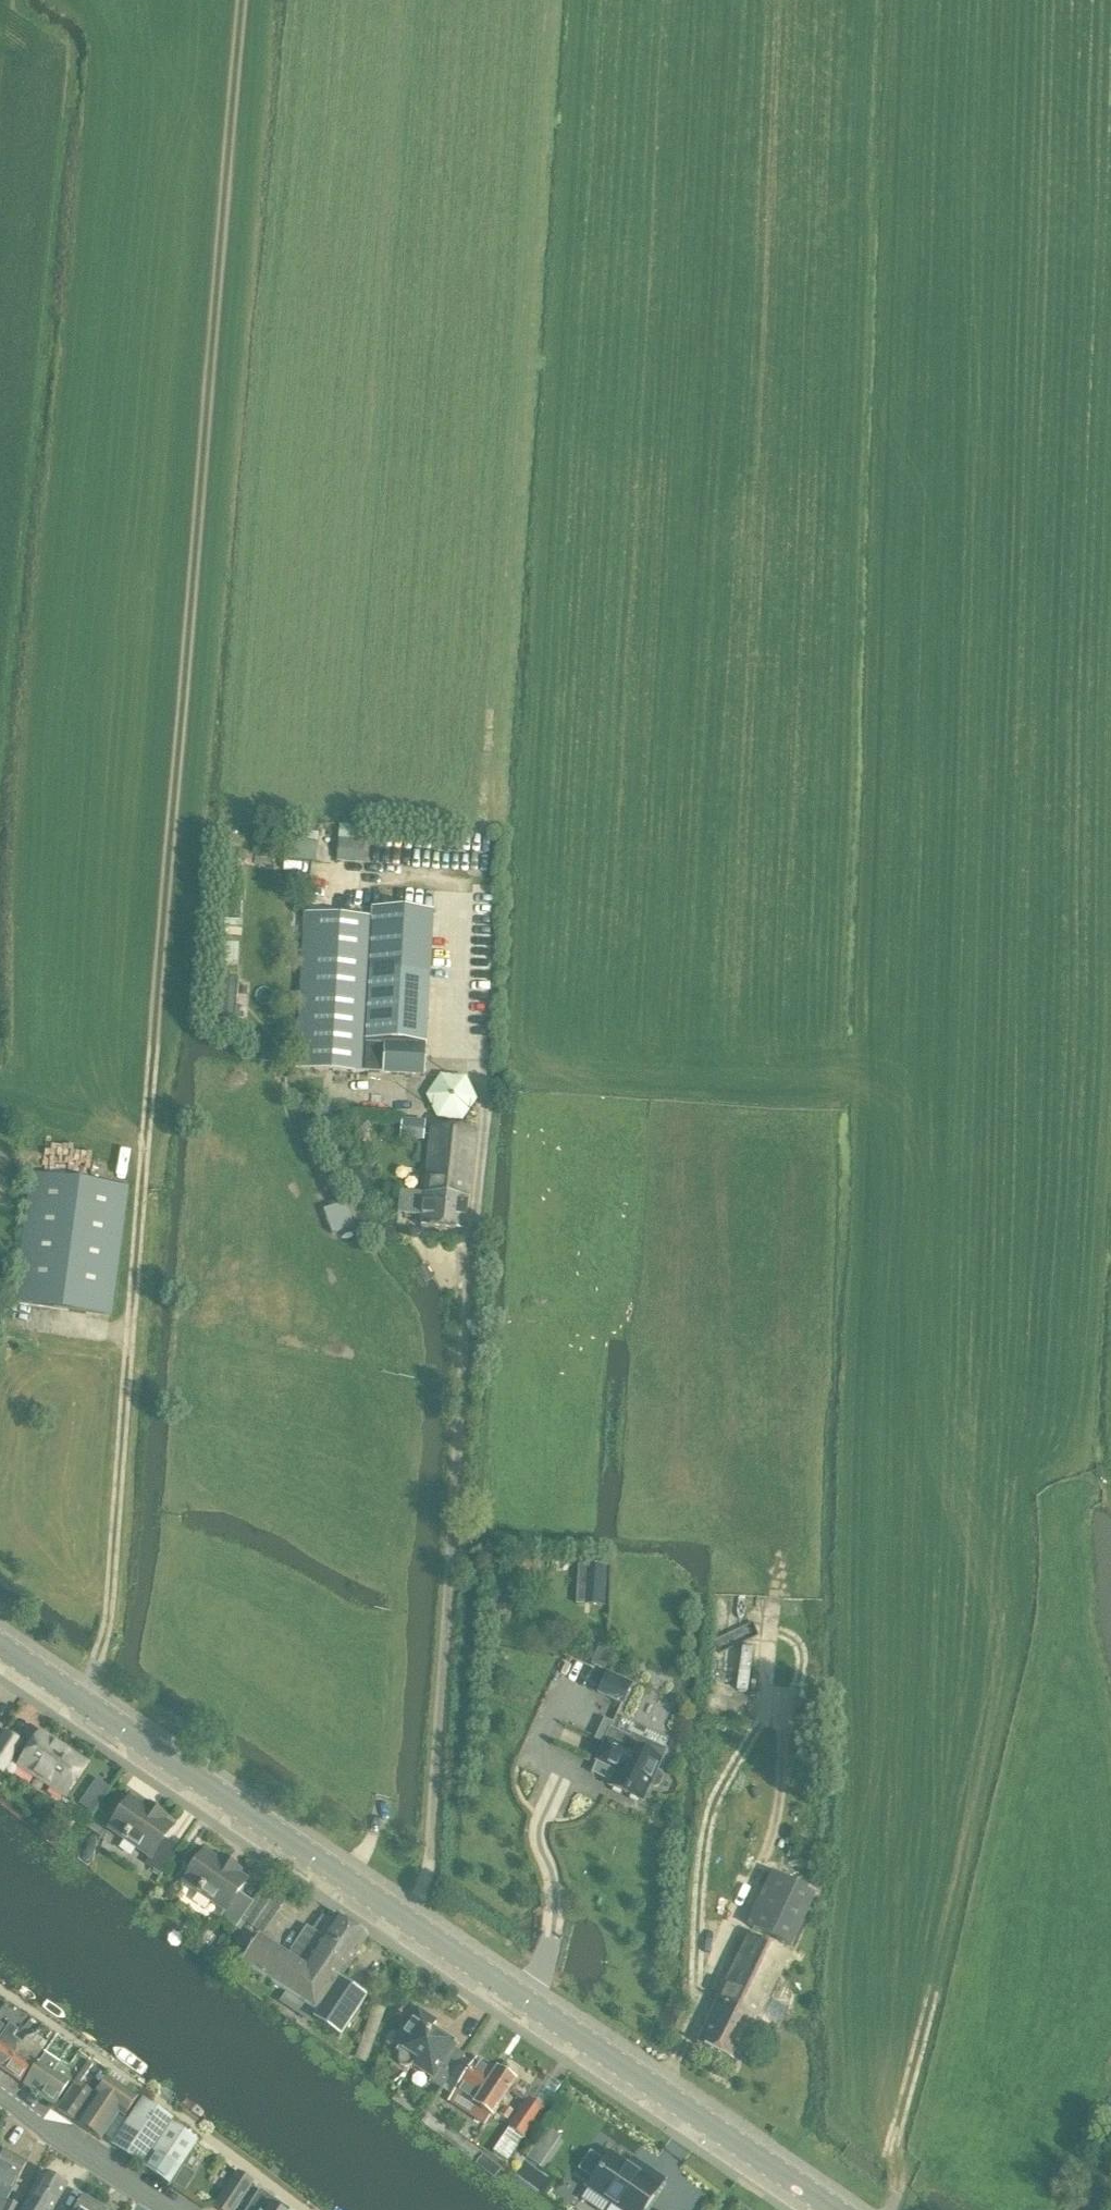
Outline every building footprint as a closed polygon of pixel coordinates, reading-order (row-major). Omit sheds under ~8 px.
[(363,864),(366,829),(340,826),(337,861),(363,864)] [(304,914),(295,1069),(425,1076),(434,911),(371,908),(371,918),(304,914)] [(224,920),(223,937),(241,938),(243,921),(224,920)] [(235,1024),(238,982),(222,980),(219,1023),(235,1024)] [(462,1121),(476,1101),(465,1077),(440,1075),(425,1096),(436,1120),(462,1121)] [(423,1141),(425,1122),(402,1120),(401,1139),(423,1141)] [(464,1231),(475,1132),(431,1128),(425,1195),(400,1192),(398,1214),(423,1217),(422,1226),(464,1231)] [(109,1317),(127,1188),(32,1174),(14,1304),(109,1317)] [(331,1208),(323,1210),(331,1235),(354,1227),(345,1202),(336,1206),(331,1208)] [(585,1564),(583,1605),(605,1606),(607,1565),(585,1564)] [(604,1671),(613,1651),(600,1645),(591,1665),(604,1671)] [(622,1706),(632,1685),(607,1673),(597,1694),(622,1706)] [(610,1731),(596,1763),(615,1772),(609,1786),(642,1801),(649,1786),(654,1788),(658,1786),(661,1779),(660,1775),(655,1773),(664,1752),(631,1737),(630,1740),(610,1731)] [(40,1734),(28,1752),(19,1746),(20,1744),(6,1734),(0,1743),(0,1772),(1,1773),(9,1760),(18,1766),(65,1798),(87,1766),(40,1734)] [(96,1779),(88,1791),(102,1800),(110,1788),(96,1779)] [(154,1817),(129,1799),(109,1830),(150,1858),(145,1865),(161,1876),(179,1850),(164,1840),(172,1828),(163,1822),(165,1819),(157,1813),(154,1817)] [(229,1870),(203,1853),(183,1883),(224,1911),(219,1918),(236,1929),(253,1903),(238,1893),(246,1882),(237,1876),(239,1872),(231,1867),(229,1870)] [(790,1948),(816,1894),(771,1873),(746,1926),(790,1948)] [(288,1958),(258,1937),(241,1962),(317,2014),(312,2021),(339,2039),(366,1999),(340,1981),(368,1938),(335,1916),(326,1929),(318,1923),(313,1931),(306,1927),(290,1951),(290,1956),(288,1958)] [(781,2020),(783,2016),(784,2013),(766,2004),(789,1956),(748,1937),(722,1991),(781,2020)] [(776,2031),(781,2020),(722,1991),(696,2045),(735,2064),(757,2021),(776,2031)] [(1,2032),(6,2025),(9,2027),(17,2033),(20,2028),(23,2031),(30,2021),(27,2019),(5,2005),(0,2013),(0,2033),(1,2032)] [(441,2091),(463,2058),(464,2057),(452,2049),(456,2043),(433,2027),(436,2024),(417,2011),(399,2038),(403,2040),(394,2053),(399,2056),(398,2058),(398,2059),(397,2060),(397,2062),(397,2063),(398,2064),(399,2066),(400,2067),(403,2069),(405,2070),(406,2070),(407,2070),(410,2069),(411,2068),(412,2067),(413,2066),(431,2078),(428,2082),(441,2091)] [(0,2041),(0,2069),(4,2071),(24,2042),(35,2038),(41,2029),(30,2021),(23,2031),(20,2028),(17,2033),(9,2027),(8,2029),(4,2034),(5,2034),(3,2037),(0,2041)] [(24,2042),(4,2071),(20,2083),(41,2053),(53,2037),(41,2029),(35,2038),(24,2042)] [(87,2066),(88,2066),(89,2063),(79,2056),(68,2072),(60,2066),(71,2049),(56,2039),(24,2086),(53,2106),(69,2083),(73,2087),(87,2066)] [(463,2058),(441,2091),(487,2122),(491,2116),(491,2117),(514,2083),(513,2083),(513,2076),(505,2070),(498,2073),(496,2071),(493,2075),(477,2064),(475,2066),(463,2058)] [(106,2079),(87,2066),(73,2087),(57,2111),(78,2125),(100,2141),(118,2115),(125,2119),(137,2100),(135,2099),(106,2079)] [(429,2094),(426,2098),(428,2102),(432,2105),(438,2096),(434,2093),(429,2094)] [(169,2183),(196,2144),(169,2126),(171,2122),(142,2102),(118,2139),(149,2159),(144,2166),(169,2183)] [(528,2103),(493,2155),(505,2164),(540,2111),(528,2103)] [(21,2208),(6,2201),(9,2196),(26,2164),(5,2152),(0,2161),(0,2209),(20,2209),(21,2208)] [(579,2170),(593,2180),(588,2188),(580,2199),(596,2209),(605,2209),(610,2203),(620,2209),(643,2209),(662,2181),(642,2167),(637,2175),(609,2156),(605,2162),(591,2152),(579,2170)] [(252,2184),(238,2174),(215,2208),(219,2209),(234,2209),(252,2184)] [(66,2188),(44,2175),(28,2201),(29,2202),(25,2209),(53,2209),(66,2188)] [(271,2199),(260,2193),(249,2209),(286,2209),(271,2199)] [(83,2199),(77,2209),(102,2209),(83,2199)]
